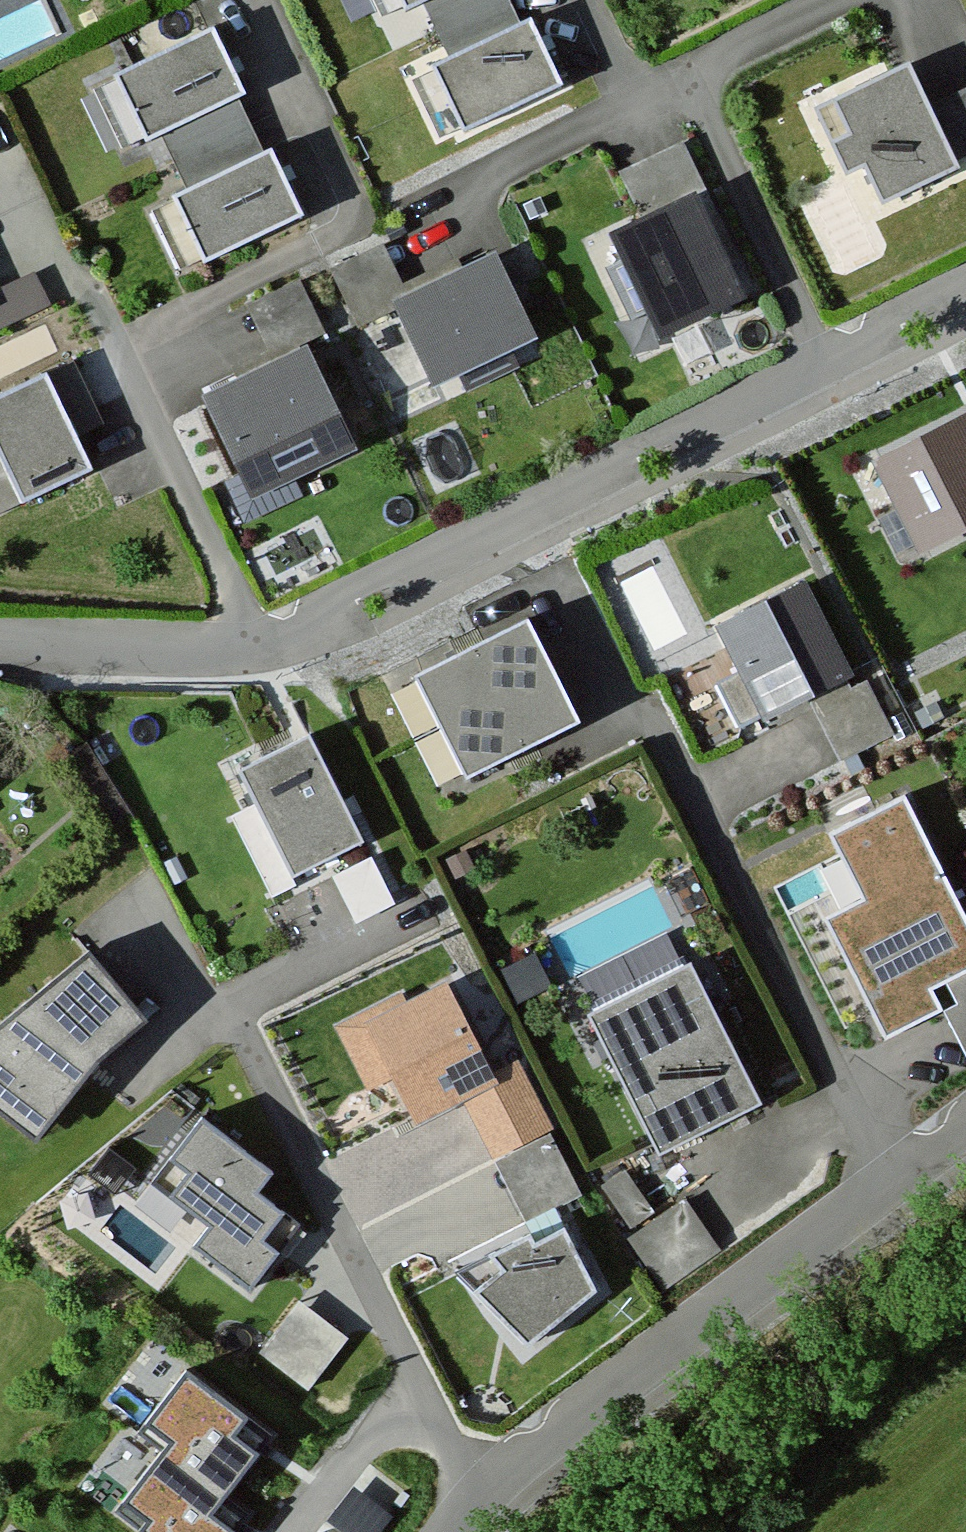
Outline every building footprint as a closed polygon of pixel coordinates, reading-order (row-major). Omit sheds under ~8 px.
[(20,0),(0,0),(0,9),(20,0)] [(405,20),(427,10),(453,63),(427,75),(461,147),(570,96),(524,0),(396,0),(405,20)] [(211,38),(108,86),(140,152),(161,142),(188,198),(172,205),(205,275),(303,229),(211,38)] [(906,77),(819,123),(851,183),(867,175),(888,216),(960,179),(957,172),(965,168),(965,97),(927,117),(906,77)] [(646,226),(603,246),(652,353),(751,308),(679,153),(624,178),(646,226)] [(379,250),(331,272),(358,328),(388,314),(435,412),(551,356),(508,265),(408,312),(379,250)] [(0,293),(0,334),(49,312),(34,277),(0,293)] [(293,289),(241,313),(266,366),(318,342),(293,289)] [(302,357),(194,408),(229,482),(240,477),(253,506),(351,460),(302,357)] [(0,401),(0,487),(15,519),(90,484),(72,447),(104,433),(73,367),(0,401)] [(871,466),(921,568),(965,546),(965,419),(871,466)] [(806,587),(706,635),(758,742),(815,714),(841,766),(891,741),(865,687),(857,691),(806,587)] [(575,740),(525,634),(415,685),(465,791),(575,740)] [(312,749),(240,783),(293,893),(365,859),(312,749)] [(835,822),(871,893),(834,911),(889,1020),(933,998),(922,977),(965,955),(965,917),(901,788),(835,822)] [(373,866),(334,886),(356,931),(396,912),(373,866)] [(689,957),(595,1002),(657,1129),(751,1085),(689,957)] [(0,1036),(0,1108),(47,1148),(101,1076),(162,1026),(101,958),(0,1036)] [(451,995),(375,1023),(426,1129),(463,1116),(495,1170),(554,1145),(521,1079),(496,1094),(451,995)] [(269,1170),(199,1118),(149,1185),(207,1228),(192,1248),(248,1290),(298,1224),(253,1191),(269,1170)] [(554,1145),(495,1170),(519,1224),(583,1200),(554,1145)] [(683,1207),(630,1244),(661,1298),(720,1255),(683,1207)] [(561,1232),(465,1273),(539,1354),(600,1306),(561,1232)] [(340,1329),(301,1298),(261,1348),(300,1379),(340,1329)] [(191,1372),(154,1420),(175,1437),(118,1508),(149,1531),(237,1531),(241,1527),(217,1508),(273,1437),(191,1372)]
